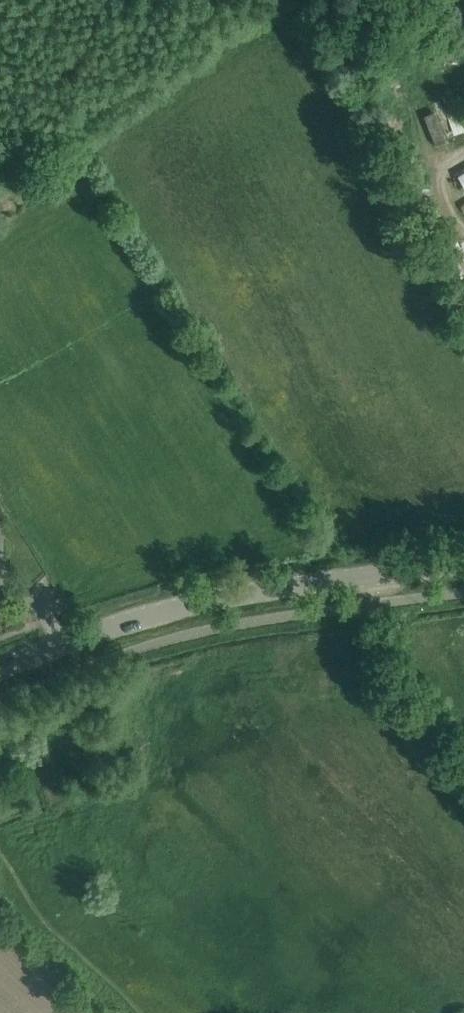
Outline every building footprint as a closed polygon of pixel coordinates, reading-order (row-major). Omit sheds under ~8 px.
[(452,118),(453,131),(463,130),(463,117),(452,118)]
